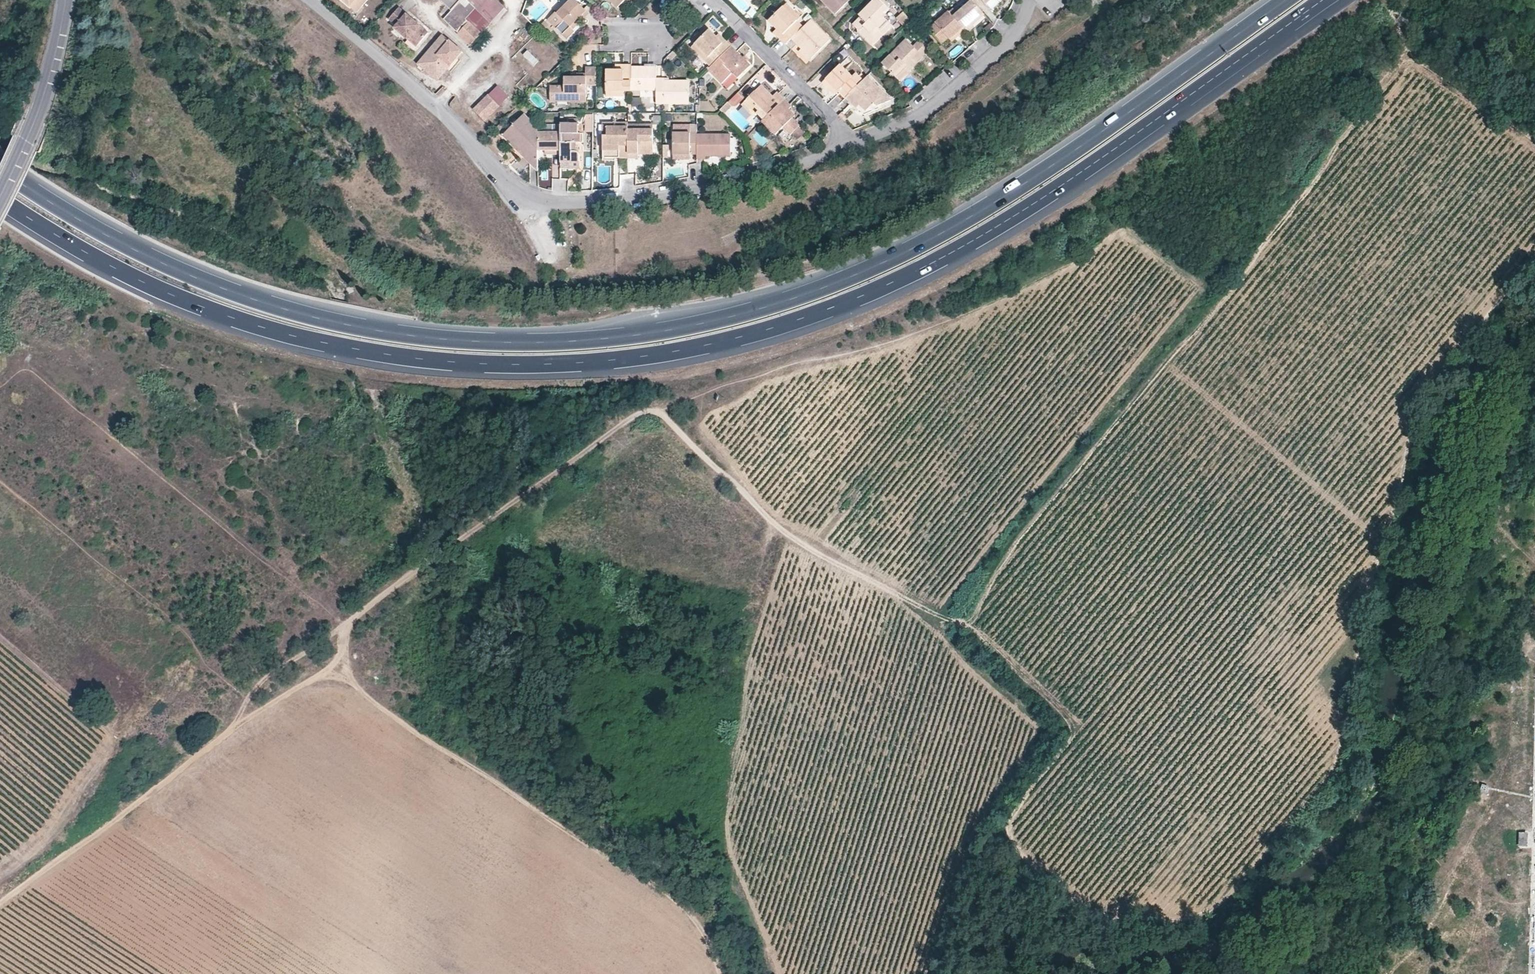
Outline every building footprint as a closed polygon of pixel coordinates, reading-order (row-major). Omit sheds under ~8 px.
[(357,12),(367,0),(343,0),(357,12)] [(451,10),(443,19),(471,45),(482,33),(466,19),(476,8),(492,23),(505,8),(496,0),(440,0),(451,10)] [(575,0),(571,0),(558,13),(556,12),(548,19),(567,39),(575,32),(573,30),(570,27),(586,11),(575,0)] [(835,14),(849,0),(821,0),(835,14)] [(888,9),(878,0),(874,0),(859,16),(860,17),(852,25),(858,31),(863,25),(871,35),(878,29),(880,30),(888,22),(881,15),(888,9)] [(972,0),(971,0),(952,16),(966,32),(967,33),(974,27),(970,23),(982,13),(972,1),(972,0)] [(985,3),(986,3),(990,8),(998,2),(997,0),(982,0),(985,3)] [(783,6),(797,21),(800,17),(786,4),(783,6)] [(797,21),(783,6),(769,20),(777,28),(783,34),(779,38),(785,44),(792,38),(803,27),(797,21)] [(429,32),(399,7),(389,19),(397,25),(395,27),(409,39),(411,37),(419,44),(429,32)] [(589,13),(586,11),(570,27),(573,30),(589,13)] [(952,16),(949,12),(928,29),(941,44),(949,38),(952,41),(959,36),(960,37),(966,32),(952,16)] [(546,19),(542,23),(550,32),(554,28),(546,19)] [(830,40),(811,20),(803,27),(792,38),(802,48),(812,58),(830,40)] [(891,25),(888,22),(880,30),(878,29),(871,35),(863,25),(858,31),(871,45),(891,25)] [(774,32),(779,38),(783,34),(777,28),(774,32)] [(723,44),(716,37),(709,30),(695,44),(709,58),(705,61),(711,67),(732,46),(726,41),(723,44)] [(719,34),(716,37),(723,44),(726,41),(719,34)] [(460,49),(443,35),(429,52),(419,64),(428,72),(439,71),(447,62),(450,65),(462,51),(460,49)] [(930,48),(920,38),(913,46),(906,39),(881,63),(894,75),(906,64),(911,69),(924,57),(922,55),(930,48)] [(709,58),(695,44),(692,47),(705,61),(709,58)] [(732,46),(711,67),(708,70),(722,84),(733,73),(738,78),(750,65),(732,46)] [(812,58),(802,48),(799,51),(809,61),(812,58)] [(439,71),(428,72),(438,80),(450,65),(447,62),(439,71)] [(900,81),(911,69),(906,64),(894,75),(900,81)] [(632,68),(632,65),(624,65),(624,70),(616,70),(606,70),(606,91),(621,91),(624,91),(632,92),(631,90),(632,68)] [(846,97),(863,80),(855,73),(851,77),(840,65),(826,78),(838,91),(845,98),(846,97)] [(587,85),(596,85),(596,68),(586,67),(586,77),(565,78),(565,86),(550,86),(550,101),(586,101),(587,85)] [(656,79),(656,67),(632,68),(631,90),(656,90),(656,79)] [(727,89),(738,78),(733,73),(722,84),(727,89)] [(890,100),(867,76),(863,80),(846,97),(856,108),(861,104),(866,110),(874,102),(878,106),(890,100)] [(835,94),(838,91),(826,78),(822,82),(835,94)] [(656,79),(656,90),(656,103),(689,103),(689,81),(664,81),(664,79),(656,79)] [(757,113),(763,120),(784,100),(777,93),(773,97),(761,86),(742,105),(753,116),(757,113)] [(485,121),(500,106),(488,95),(474,110),(485,121)] [(783,128),(790,135),(791,134),(797,140),(804,133),(798,127),(799,126),(792,119),(786,113),(789,109),(791,107),(784,100),(763,120),(762,121),(775,135),(783,128)] [(795,116),(789,109),(786,113),(792,119),(795,116)] [(538,133),(538,128),(524,115),(503,136),(538,171),(538,150),(538,133)] [(628,124),(628,123),(604,122),(603,136),(608,136),(608,127),(628,127),(628,124)] [(578,134),(579,124),(570,124),(561,124),(561,132),(561,155),(561,161),(579,162),(580,156),(579,154),(578,153),(576,152),(576,142),(582,143),(581,134),(578,134)] [(628,130),(628,127),(608,127),(608,136),(603,136),(603,158),(628,158),(628,130)] [(653,149),(653,130),(628,130),(628,158),(638,158),(638,154),(639,154),(639,148),(653,149)] [(561,132),(538,133),(538,150),(552,151),(552,154),(561,155),(561,132)] [(697,135),(697,133),(674,133),(673,154),(691,154),(697,154),(697,135)] [(731,135),(697,135),(697,154),(698,158),(707,159),(707,156),(731,156),(731,135)] [(515,165),(522,171),(528,162),(521,157),(515,165)] [(1479,792),(1485,794),(1488,785),(1481,783),(1479,792)] [(1528,844),(1527,831),(1518,831),(1518,845),(1528,844)]
